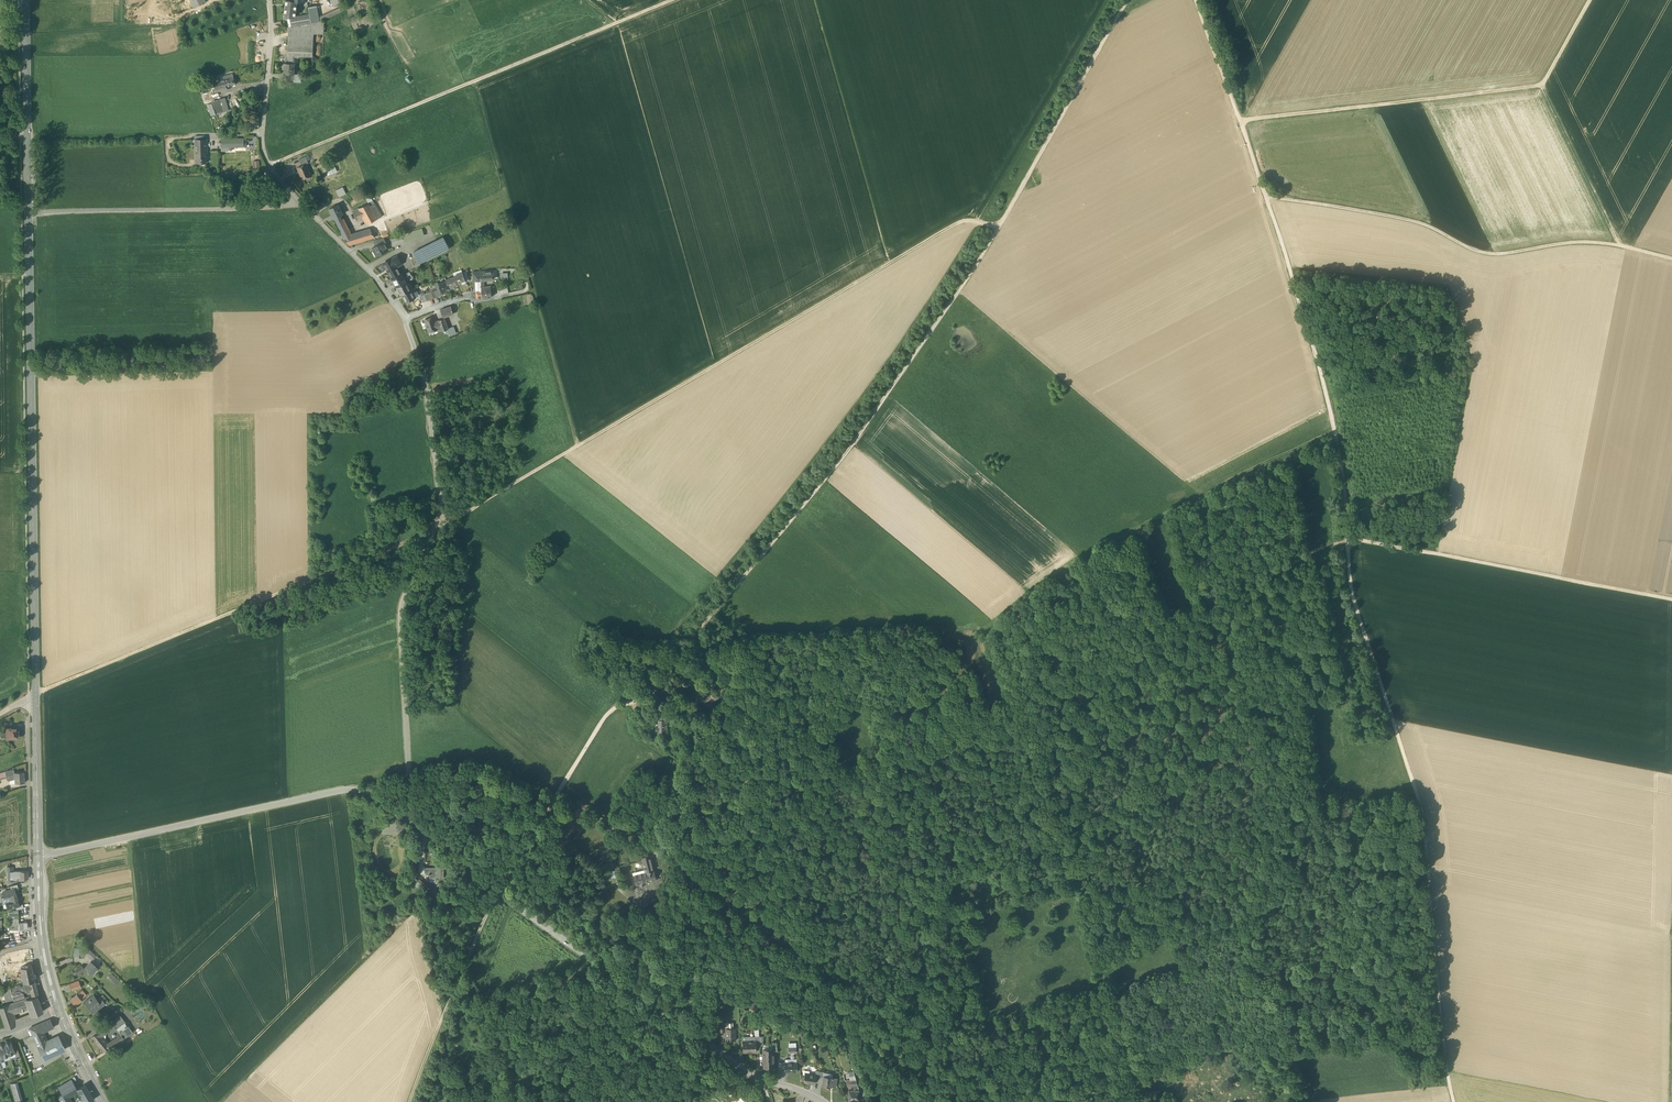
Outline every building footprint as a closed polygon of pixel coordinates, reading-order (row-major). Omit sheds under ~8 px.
[(292,0),(289,0),(286,0),(284,18),(290,17),(296,16),(297,1),(292,0)] [(317,5),(308,7),(311,23),(320,21),(319,18),(317,5)] [(309,14),(296,16),(290,17),(292,27),(311,23),(308,7),(309,14)] [(340,8),(319,18),(320,21),(320,22),(342,12),(340,8)] [(314,23),(289,27),(288,55),(289,55),(295,56),(313,56),(314,23)] [(288,63),(285,63),(284,74),(294,74),(295,63),(294,63),(288,63)] [(415,96),(420,93),(410,76),(405,79),(415,96)] [(233,77),(221,80),(224,90),(228,89),(227,87),(235,84),(233,77)] [(226,99),(212,103),(212,104),(214,109),(228,105),(226,99)] [(228,105),(214,109),(216,114),(229,110),(228,105)] [(243,138),(222,139),(222,147),(244,147),(243,138)] [(207,139),(195,139),(196,164),(206,163),(206,157),(208,157),(207,139)] [(305,156),(299,159),(302,165),(306,164),(308,163),(305,156)] [(302,165),(297,168),(302,179),(311,176),(306,164),(302,165)] [(334,165),(330,166),(331,169),(327,171),(329,175),(337,171),(334,165)] [(343,187),(336,190),(339,196),(346,193),(343,187)] [(369,203),(359,208),(363,216),(367,224),(377,218),(370,206),(369,203)] [(338,204),(329,209),(334,219),(335,218),(341,215),(343,214),(338,204)] [(381,216),(374,204),(370,206),(377,218),(381,216)] [(363,216),(359,208),(353,211),(356,219),(363,216)] [(370,228),(344,237),(347,242),(349,245),(375,237),(370,228)] [(399,237),(391,239),(393,245),(401,242),(399,237)] [(443,237),(432,243),(437,255),(449,249),(443,237)] [(376,245),(372,247),(374,251),(375,250),(378,255),(388,250),(384,243),(384,241),(376,245)] [(432,243),(414,252),(420,264),(437,255),(432,243)] [(397,256),(383,263),(392,278),(400,274),(397,266),(401,264),(397,256)] [(493,270),(480,271),(480,272),(481,280),(484,280),(494,279),(493,270)] [(480,272),(473,272),(473,281),(478,280),(481,280),(480,272)] [(462,273),(454,276),(454,277),(457,284),(466,281),(462,273)] [(400,274),(392,278),(396,287),(407,282),(410,280),(408,275),(403,278),(401,274),(400,274)] [(457,284),(454,277),(446,280),(447,281),(449,288),(458,285),(457,284)] [(447,281),(438,284),(441,292),(442,292),(450,289),(449,288),(447,281)] [(407,282),(396,287),(400,295),(402,294),(411,290),(407,282)] [(438,284),(438,282),(434,283),(437,290),(434,291),(436,297),(443,295),(442,292),(441,292),(438,284)] [(484,287),(482,287),(482,289),(482,291),(482,298),(492,297),(491,286),(484,287)] [(411,290),(402,294),(406,302),(416,297),(413,293),(412,289),(411,290)] [(451,306),(440,309),(443,317),(453,314),(451,306)] [(433,317),(425,320),(429,332),(433,330),(434,334),(438,332),(435,323),(433,317)] [(443,318),(439,320),(439,322),(442,331),(447,329),(443,318)] [(699,675),(692,680),(695,683),(701,678),(699,675)] [(673,683),(679,691),(682,688),(677,681),(673,683)] [(719,698),(712,689),(702,697),(704,700),(702,702),(705,706),(708,704),(707,702),(713,698),(715,701),(719,698)] [(16,728),(7,728),(7,733),(9,733),(9,738),(18,738),(18,730),(16,730),(16,728)] [(14,769),(6,772),(7,778),(8,781),(11,780),(15,779),(14,772),(15,772),(14,769)] [(15,772),(14,772),(15,779),(15,783),(25,782),(23,771),(15,772)] [(650,856),(642,858),(646,873),(634,876),(636,884),(656,879),(650,856)] [(444,868),(425,868),(425,874),(430,874),(430,878),(431,878),(431,881),(436,881),(436,878),(444,878),(444,868)] [(436,898),(444,887),(439,883),(431,894),(436,898)] [(11,890),(3,892),(4,897),(9,896),(10,897),(10,899),(17,897),(15,889),(15,888),(11,890)] [(17,897),(10,899),(11,901),(10,902),(6,903),(7,908),(15,906),(19,905),(17,897)] [(16,910),(9,910),(9,919),(18,918),(18,909),(16,910)] [(86,946),(79,953),(83,957),(87,954),(90,951),(91,950),(86,946)] [(96,956),(90,951),(87,954),(92,959),(93,959),(96,956)] [(93,959),(92,959),(90,961),(91,962),(97,968),(100,965),(93,959)] [(91,962),(85,969),(91,974),(97,968),(91,962)] [(31,964),(20,967),(22,973),(23,980),(24,982),(35,980),(31,964)] [(110,972),(107,975),(116,983),(119,980),(110,972)] [(79,980),(69,984),(71,988),(77,986),(78,988),(81,986),(79,980)] [(35,981),(21,985),(23,993),(31,991),(32,996),(38,994),(37,989),(35,981)] [(17,985),(2,990),(6,1001),(13,999),(14,1001),(24,998),(23,993),(21,985),(17,986),(17,985)] [(82,990),(70,999),(75,1004),(84,997),(82,993),(83,992),(82,990)] [(37,995),(26,999),(32,1014),(32,1015),(43,1011),(37,995)] [(93,995),(84,1002),(92,1013),(97,1010),(105,1003),(101,998),(98,1001),(93,995)] [(25,999),(15,1002),(18,1011),(27,1007),(25,999)] [(139,1001),(129,1006),(132,1013),(142,1008),(139,1001)] [(15,1002),(8,1004),(11,1013),(18,1011),(15,1002)] [(0,1007),(0,1012),(6,1029),(15,1025),(14,1021),(11,1013),(8,1004),(0,1007)] [(32,1014),(14,1021),(15,1025),(34,1018),(32,1015),(32,1014)] [(129,1028),(120,1015),(111,1022),(120,1034),(129,1028)] [(50,1019),(37,1024),(41,1032),(42,1031),(53,1026),(50,1019)] [(732,1022),(729,1022),(726,1022),(726,1028),(726,1032),(726,1040),(735,1040),(735,1028),(733,1028),(733,1022),(732,1022)] [(41,1032),(37,1024),(30,1028),(38,1047),(48,1042),(47,1039),(46,1040),(42,1031),(41,1032)] [(105,1027),(91,1037),(96,1043),(103,1038),(101,1036),(108,1031),(105,1027)] [(129,1028),(120,1034),(121,1034),(123,1038),(132,1032),(129,1028)] [(121,1034),(107,1043),(110,1047),(123,1038),(121,1034)] [(48,1042),(38,1047),(44,1059),(65,1049),(59,1036),(48,1042)] [(756,1037),(743,1037),(743,1041),(743,1052),(756,1052),(756,1044),(756,1041),(756,1037)] [(107,1043),(103,1038),(96,1043),(103,1051),(110,1047),(107,1043)] [(10,1040),(4,1043),(9,1055),(15,1053),(13,1048),(10,1040)] [(0,1044),(0,1050),(1,1052),(3,1058),(3,1057),(9,1055),(4,1043),(0,1044)] [(773,1049),(763,1049),(764,1066),(766,1066),(766,1067),(772,1067),(772,1066),(774,1066),(774,1051),(774,1049),(773,1049)] [(796,1060),(788,1060),(788,1063),(785,1063),(785,1071),(792,1071),(792,1072),(797,1072),(797,1062),(796,1060)] [(816,1074),(805,1073),(804,1078),(805,1078),(804,1082),(815,1083),(816,1076),(816,1074)] [(830,1075),(826,1075),(826,1076),(824,1076),(823,1077),(822,1085),(836,1088),(838,1078),(833,1078),(829,1077),(830,1075)] [(71,1079),(58,1087),(62,1094),(65,1092),(76,1086),(71,1079)] [(17,1082),(10,1084),(15,1101),(22,1099),(17,1082)] [(89,1091),(85,1084),(77,1089),(78,1090),(82,1095),(89,1091)] [(76,1086),(65,1092),(67,1097),(78,1090),(77,1089),(76,1086)] [(852,1090),(852,1091),(849,1091),(849,1100),(859,1100),(859,1091),(855,1091),(855,1090),(852,1090)] [(82,1095),(85,1101),(90,1101),(94,1099),(89,1091),(82,1095)] [(65,1092),(62,1094),(58,1097),(61,1101),(70,1101),(67,1097),(65,1092)]
